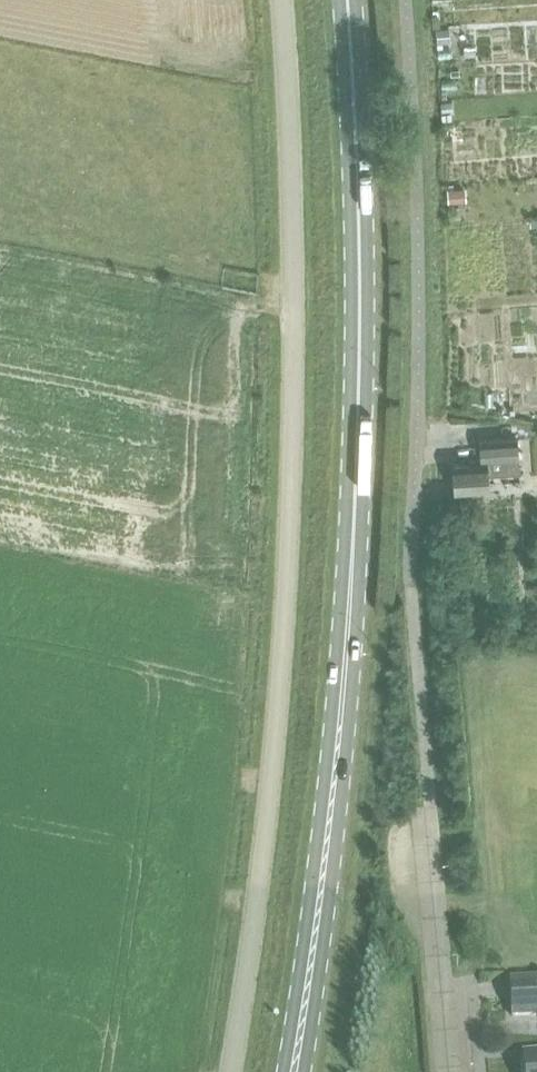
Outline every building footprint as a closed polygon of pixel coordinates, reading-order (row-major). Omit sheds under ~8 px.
[(442,10),(433,11),(433,22),(442,22),(442,10)] [(449,27),(436,28),(438,43),(450,42),(449,27)] [(447,107),(439,107),(440,118),(447,117),(447,107)] [(451,134),(442,134),(442,143),(451,143),(451,134)] [(462,188),(448,189),(449,202),(463,201),(462,188)] [(470,463),(452,464),(454,490),(490,487),(489,474),(521,471),(518,437),(479,440),(481,457),(470,458),(470,463)] [(510,983),(512,1018),(536,1017),(536,981),(510,983)] [(524,1056),(526,1071),(536,1071),(536,1055),(524,1056)]
